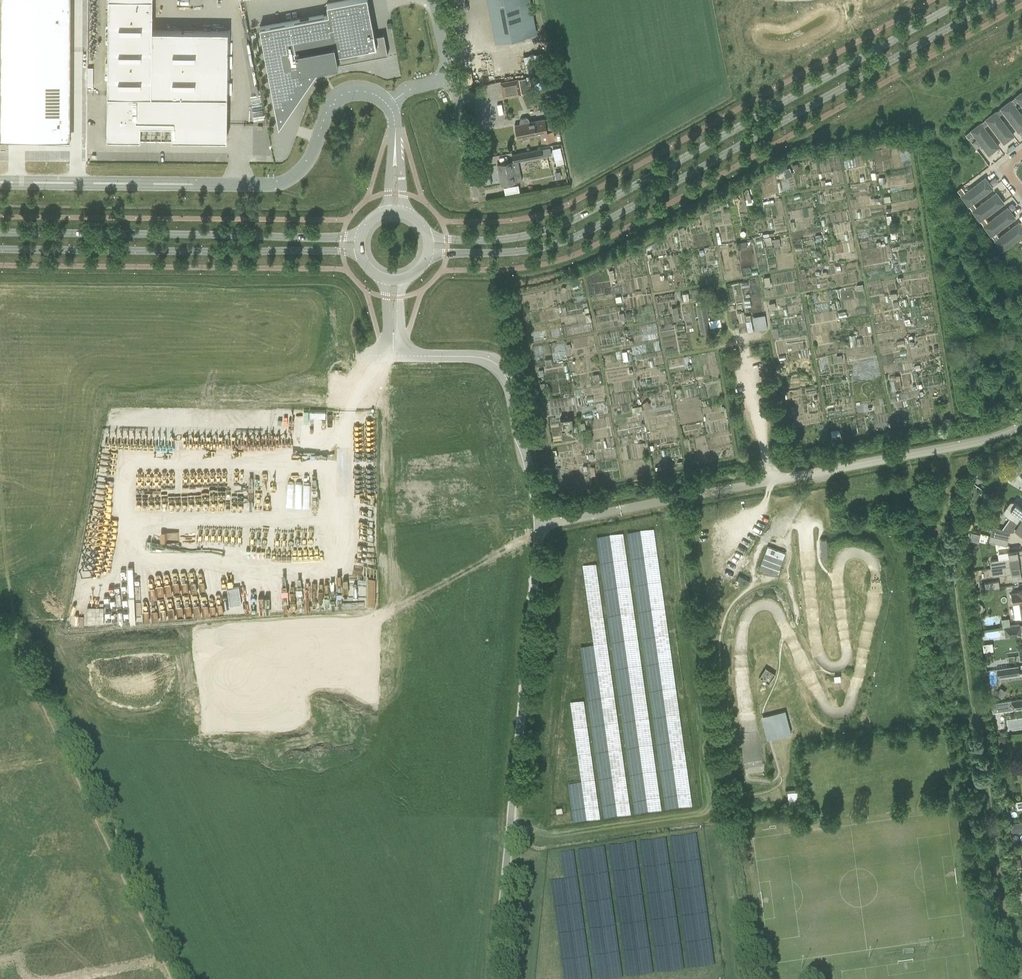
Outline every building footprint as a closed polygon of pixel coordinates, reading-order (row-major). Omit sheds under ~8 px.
[(71,140),(71,0),(0,0),(0,140),(71,140)] [(107,139),(160,139),(173,139),(226,140),(226,137),(226,124),(227,31),(152,30),(152,0),(108,0),(107,94),(107,106),(107,137),(107,139)] [(259,27),(278,127),(319,68),(388,55),(384,34),(374,36),(367,0),(348,0),(326,4),(328,14),(259,27)] [(495,42),(505,40),(536,34),(530,0),(487,0),(495,42)] [(504,96),(521,93),(518,79),(501,82),(504,96)] [(1010,101),(1013,105),(1018,101),(1021,106),(1021,92),(1010,101)] [(998,116),(1003,112),(1018,132),(1021,129),(1021,117),(1013,105),(1010,101),(995,112),(998,116)] [(1013,136),(998,116),(995,112),(980,123),(983,127),(988,123),(1003,143),(1013,136)] [(515,125),(514,125),(514,126),(515,126),(517,138),(517,139),(518,139),(518,138),(540,134),(542,142),(554,140),(552,131),(556,130),(553,118),(529,123),(528,120),(526,118),(521,119),(519,122),(520,125),(518,125),(516,126),(515,125)] [(998,147),(983,127),(980,123),(965,135),(968,139),(973,135),(988,154),(998,147)] [(554,164),(562,164),(561,147),(552,148),(554,164)] [(541,149),(521,153),(523,160),(542,157),(551,155),(550,148),(541,149)] [(515,175),(513,163),(513,162),(497,165),(501,185),(522,181),(521,174),(515,175)] [(965,193),(961,187),(957,190),(968,206),(972,203),(992,188),(985,178),(965,193)] [(976,208),(972,203),(968,206),(980,221),(983,218),(1003,203),(996,193),(976,208)] [(987,223),(983,218),(980,221),(991,235),(995,232),(1014,218),(1007,208),(987,223)] [(995,232),(991,235),(1002,250),(1021,235),(1021,228),(1018,223),(999,238),(995,232)] [(700,333),(710,331),(705,303),(695,305),(700,333)] [(532,320),(540,318),(539,312),(531,313),(532,320)] [(766,321),(754,323),(755,330),(767,328),(766,321)] [(561,431),(572,430),(572,418),(560,419),(561,431)] [(1021,471),(1021,456),(1016,460),(1016,459),(1010,463),(1019,474),(1021,471)] [(1009,480),(1019,474),(1010,463),(996,473),(998,476),(1002,476),(1005,474),(1009,480)] [(1006,507),(1021,518),(1021,508),(1012,501),(1011,501),(1010,501),(1006,507)] [(990,536),(1008,540),(1010,533),(1011,534),(1014,530),(1021,535),(1021,518),(1006,507),(1003,511),(1003,512),(1003,513),(1003,514),(1004,515),(1009,519),(1002,529),(992,527),(990,536)] [(990,536),(988,542),(997,544),(1007,546),(1008,540),(990,536)] [(825,539),(818,539),(820,559),(827,558),(825,539)] [(767,546),(758,569),(776,576),(785,553),(767,546)] [(1007,552),(1008,558),(992,560),(991,561),(990,562),(989,563),(990,569),(1021,564),(1021,550),(1007,552)] [(990,569),(991,573),(991,574),(992,575),(993,575),(993,576),(1010,574),(1011,579),(1021,578),(1021,564),(990,569)] [(984,590),(999,587),(998,581),(983,584),(984,590)] [(1011,594),(1012,604),(1014,619),(1021,618),(1021,619),(1021,624),(1021,590),(1020,591),(1020,592),(1011,594)] [(332,619),(342,622),(345,613),(335,610),(332,619)] [(1003,628),(1010,626),(1008,618),(1002,619),(1003,628)] [(1005,638),(1021,635),(1020,625),(1010,626),(1003,628),(1005,638)] [(997,678),(1019,675),(1018,666),(996,669),(997,678)] [(759,678),(769,684),(775,674),(765,668),(759,678)] [(1010,701),(1011,708),(1011,710),(1021,708),(1021,699),(1010,701)] [(1001,702),(991,704),(992,712),(1011,710),(1011,708),(1010,701),(1001,702)]
